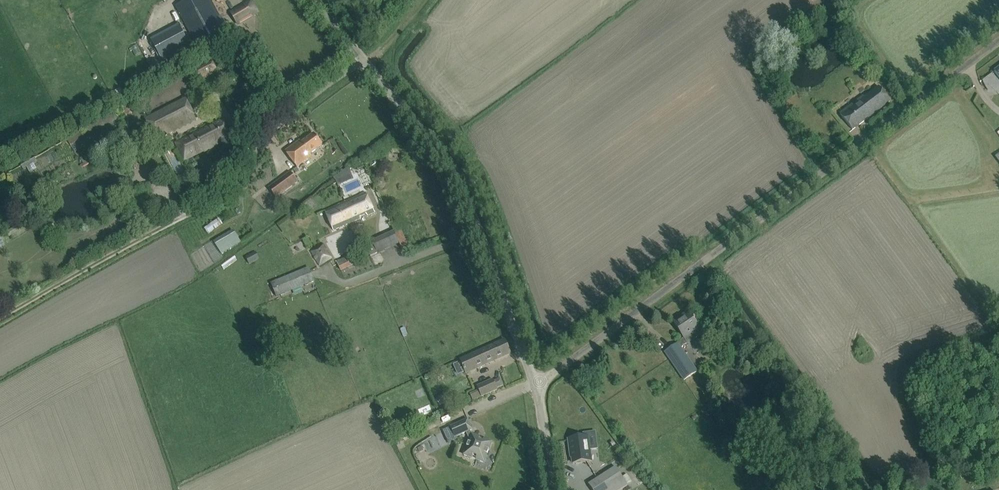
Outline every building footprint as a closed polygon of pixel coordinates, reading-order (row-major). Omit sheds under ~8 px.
[(226,31),(209,0),(189,0),(178,6),(200,46),(226,31)] [(231,13),(238,24),(251,16),(245,5),(231,13)] [(189,51),(177,28),(152,40),(164,64),(189,51)] [(228,55),(236,58),(239,49),(231,46),(228,55)] [(211,61),(195,70),(200,80),(216,71),(211,61)] [(862,76),(872,68),(867,61),(857,70),(862,76)] [(848,108),(840,113),(852,130),(855,128),(859,125),(890,101),(879,87),(865,98),(849,109),(848,108)] [(196,120),(186,100),(146,120),(156,139),(196,120)] [(231,137),(222,119),(176,143),(185,160),(190,157),(231,137)] [(286,151),(297,167),(312,156),(310,154),(322,145),(314,134),(302,143),(300,141),(286,151)] [(395,145),(393,154),(400,156),(402,147),(395,145)] [(25,164),(31,172),(38,167),(33,159),(25,164)] [(341,184),(339,179),(350,171),(348,168),(334,178),(336,181),(338,185),(341,184)] [(276,198),(298,182),(291,172),(269,188),(276,198)] [(346,202),(354,222),(361,219),(360,215),(365,213),(367,215),(375,212),(366,193),(346,202)] [(333,230),(354,222),(346,202),(325,210),(333,230)] [(220,218),(204,227),(208,233),(224,225),(220,218)] [(233,230),(214,242),(222,255),(241,244),(233,230)] [(372,242),(365,245),(370,257),(383,251),(377,239),(372,241),(372,242)] [(323,245),(311,251),(320,266),(331,259),(323,245)] [(255,251),(245,256),(249,264),(259,259),(255,251)] [(347,258),(337,262),(341,271),(358,263),(354,254),(351,255),(347,258)] [(309,268),(271,283),(277,297),(314,281),(309,268)] [(695,321),(696,320),(695,318),(693,319),(688,312),(681,317),(683,320),(675,325),(684,339),(691,334),(694,338),(702,333),(698,326),(698,325),(695,321)] [(505,340),(460,359),(466,373),(510,353),(510,354),(511,353),(505,340)] [(678,343),(665,352),(684,380),(697,371),(678,343)] [(747,354),(742,360),(752,368),(757,361),(747,354)] [(473,400),(481,396),(497,389),(493,379),(477,386),(479,390),(470,394),(473,400)] [(443,393),(435,400),(441,406),(448,398),(443,393)] [(466,432),(469,439),(463,454),(483,462),(492,442),(472,434),(470,430),(472,429),(468,419),(450,426),(451,427),(443,430),(448,443),(458,439),(457,435),(466,432)] [(588,437),(569,439),(570,452),(572,452),(573,463),(591,461),(588,437)] [(734,450),(729,454),(735,464),(741,460),(734,450)] [(627,485),(616,467),(589,484),(592,489),(619,489),(627,485)]
